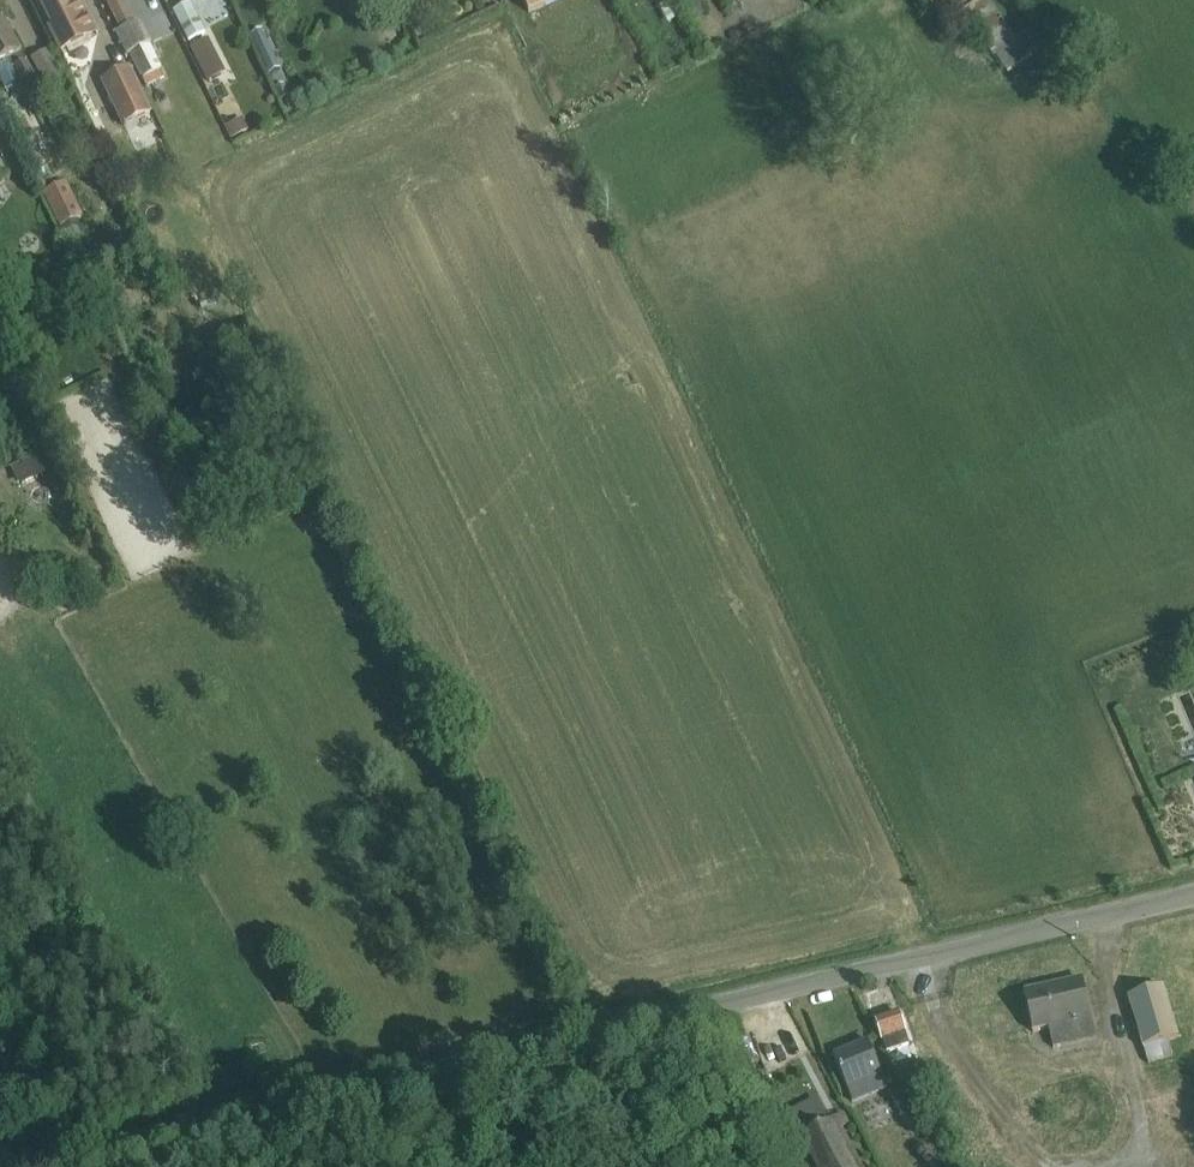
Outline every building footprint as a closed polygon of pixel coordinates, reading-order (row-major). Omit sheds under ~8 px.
[(54,30),(50,31),(62,54),(90,40),(78,17),(88,12),(82,0),(39,0),(54,30)] [(162,72),(164,71),(151,45),(153,44),(141,21),(136,24),(124,0),(106,0),(121,31),(116,33),(128,56),(130,55),(143,81),(145,80),(148,87),(165,78),(162,72)] [(557,0),(523,0),(529,13),(557,0)] [(1030,59),(987,0),(925,0),(947,30),(964,18),(994,59),(996,58),(1008,75),(1030,59)] [(672,1),(659,7),(667,24),(680,18),(672,1)] [(191,3),(174,11),(189,42),(206,33),(191,3)] [(36,78),(5,20),(0,23),(0,81),(6,93),(22,84),(22,85),(36,78)] [(252,36),(270,75),(280,71),(262,31),(252,36)] [(206,41),(193,48),(199,62),(213,55),(206,41)] [(153,110),(131,64),(101,80),(124,126),(153,110)] [(285,85),(277,88),(282,101),(290,97),(285,85)] [(241,119),(229,125),(235,136),(247,131),(241,119)] [(86,217),(69,183),(48,194),(65,228),(79,221),(86,217)] [(89,241),(79,221),(65,228),(75,248),(89,241)] [(1049,1031),(1054,1050),(1096,1039),(1083,982),(1080,983),(1079,983),(1070,985),(1066,986),(1065,986),(1048,990),(1025,996),(1033,1034),(1049,1031)] [(878,989),(863,994),(870,1016),(885,1012),(878,989)] [(1149,1066),(1174,1059),(1169,1042),(1179,1039),(1164,989),(1129,999),(1149,1066)] [(876,1022),(891,1065),(913,1058),(899,1015),(876,1022)] [(834,1058),(854,1105),(887,1091),(868,1044),(834,1058)] [(906,1101),(908,1100),(903,1092),(892,1098),(903,1119),(913,1114),(906,1101)] [(788,1115),(816,1166),(862,1166),(842,1130),(850,1126),(845,1116),(830,1124),(816,1099),(788,1115)]
